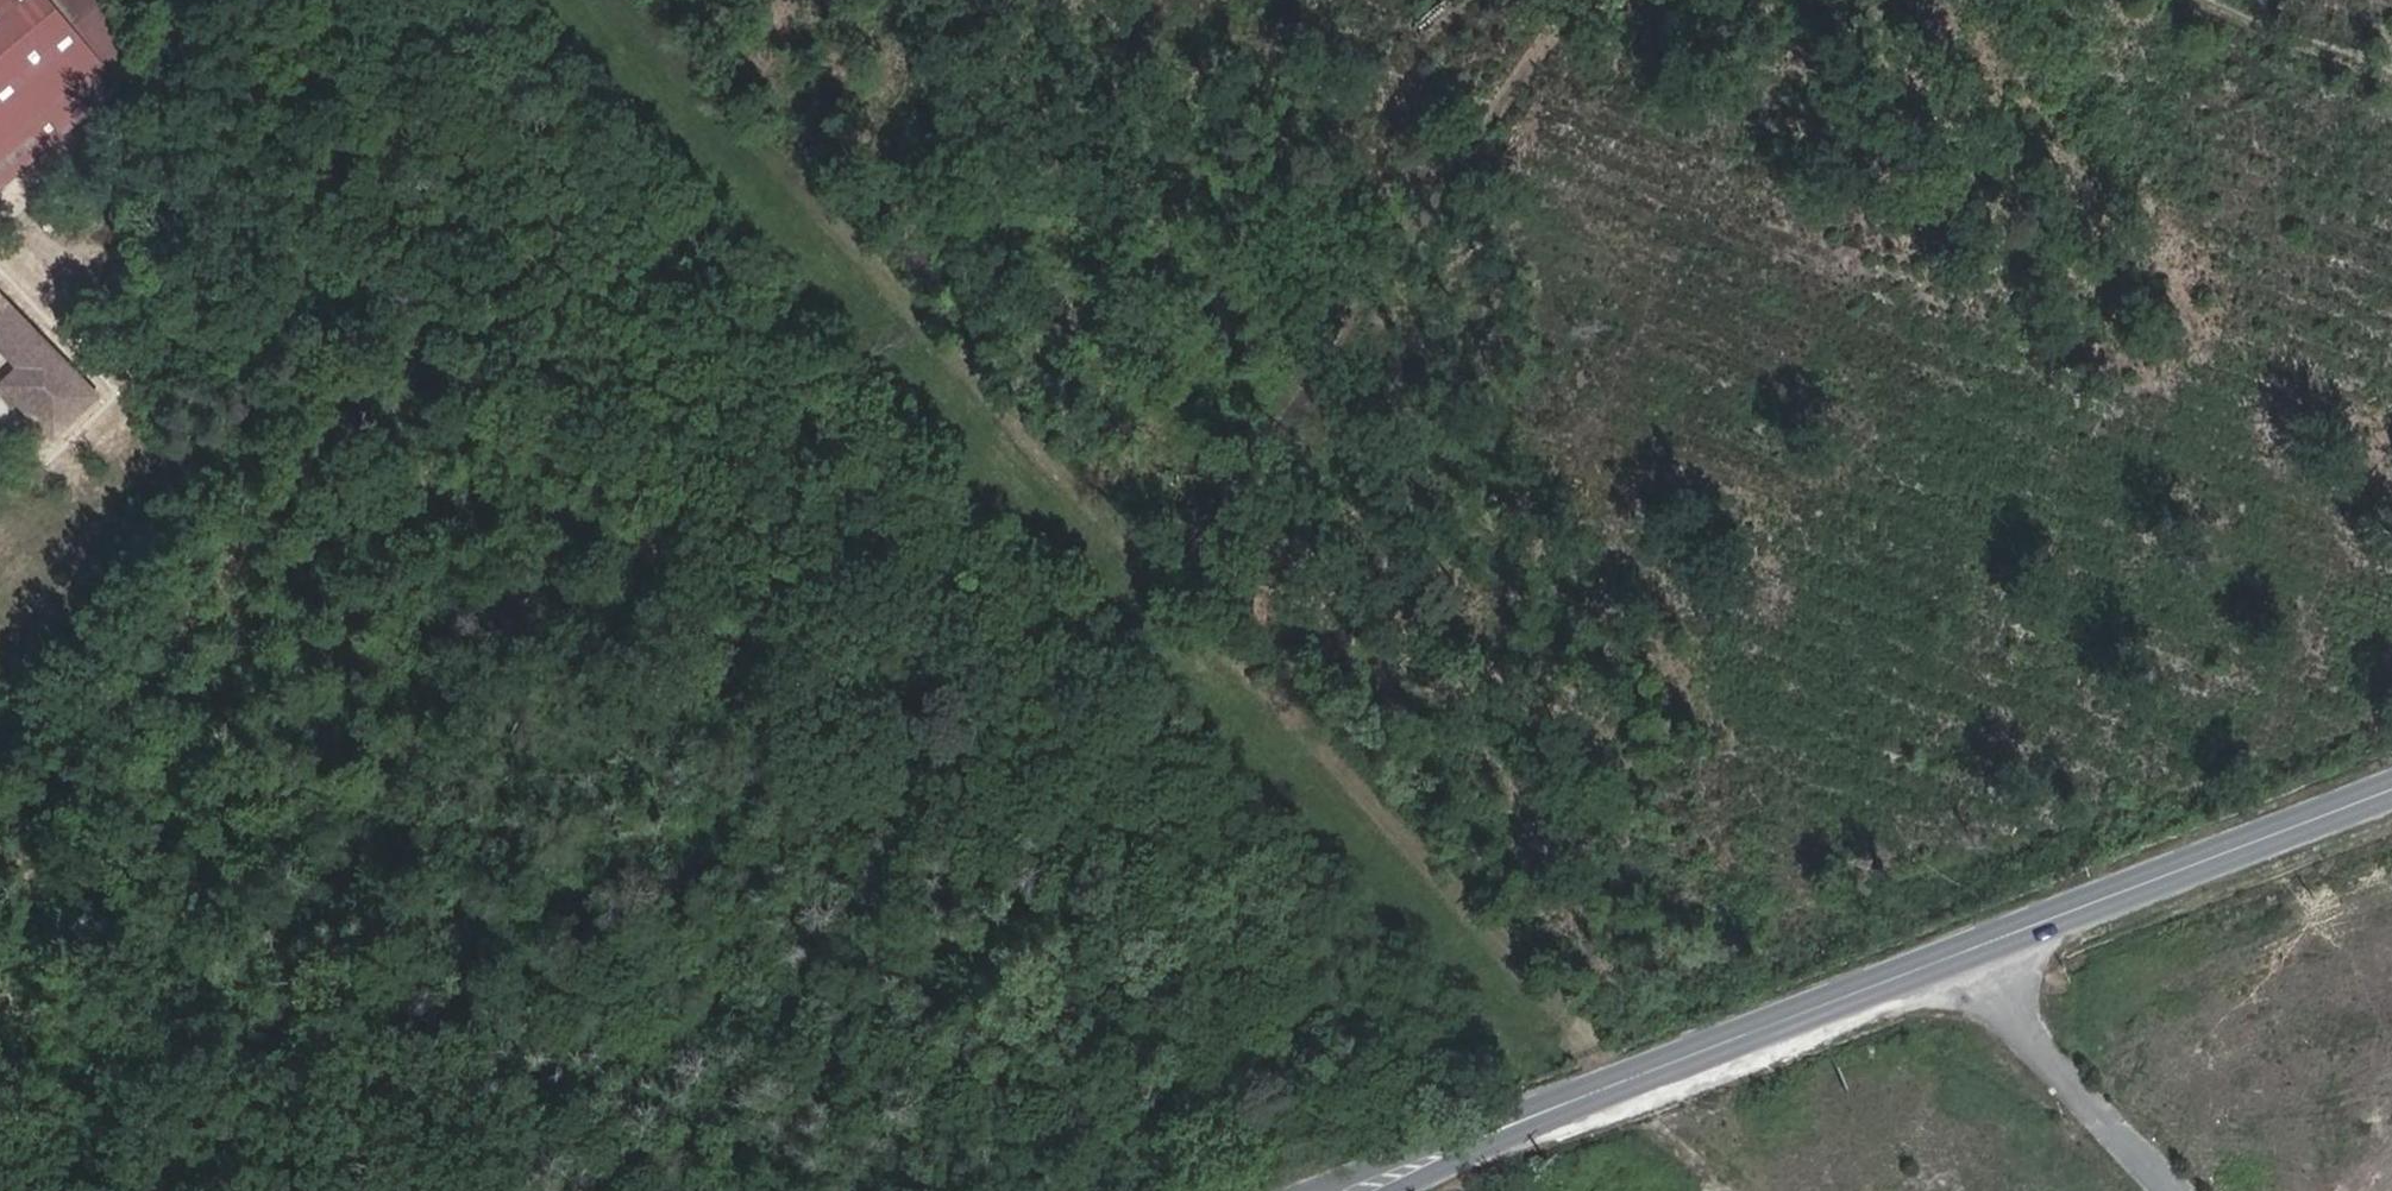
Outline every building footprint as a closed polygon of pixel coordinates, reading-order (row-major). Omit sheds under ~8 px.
[(103,62),(51,0),(0,0),(0,149),(103,62)] [(96,0),(51,0),(103,62),(114,76),(122,70),(141,53),(96,0)] [(122,84),(114,76),(103,62),(0,149),(0,187),(122,84)] [(129,78),(122,70),(114,76),(122,84),(129,78)] [(0,297),(0,352),(18,370),(2,385),(27,411),(34,405),(59,431),(95,396),(0,297)]
